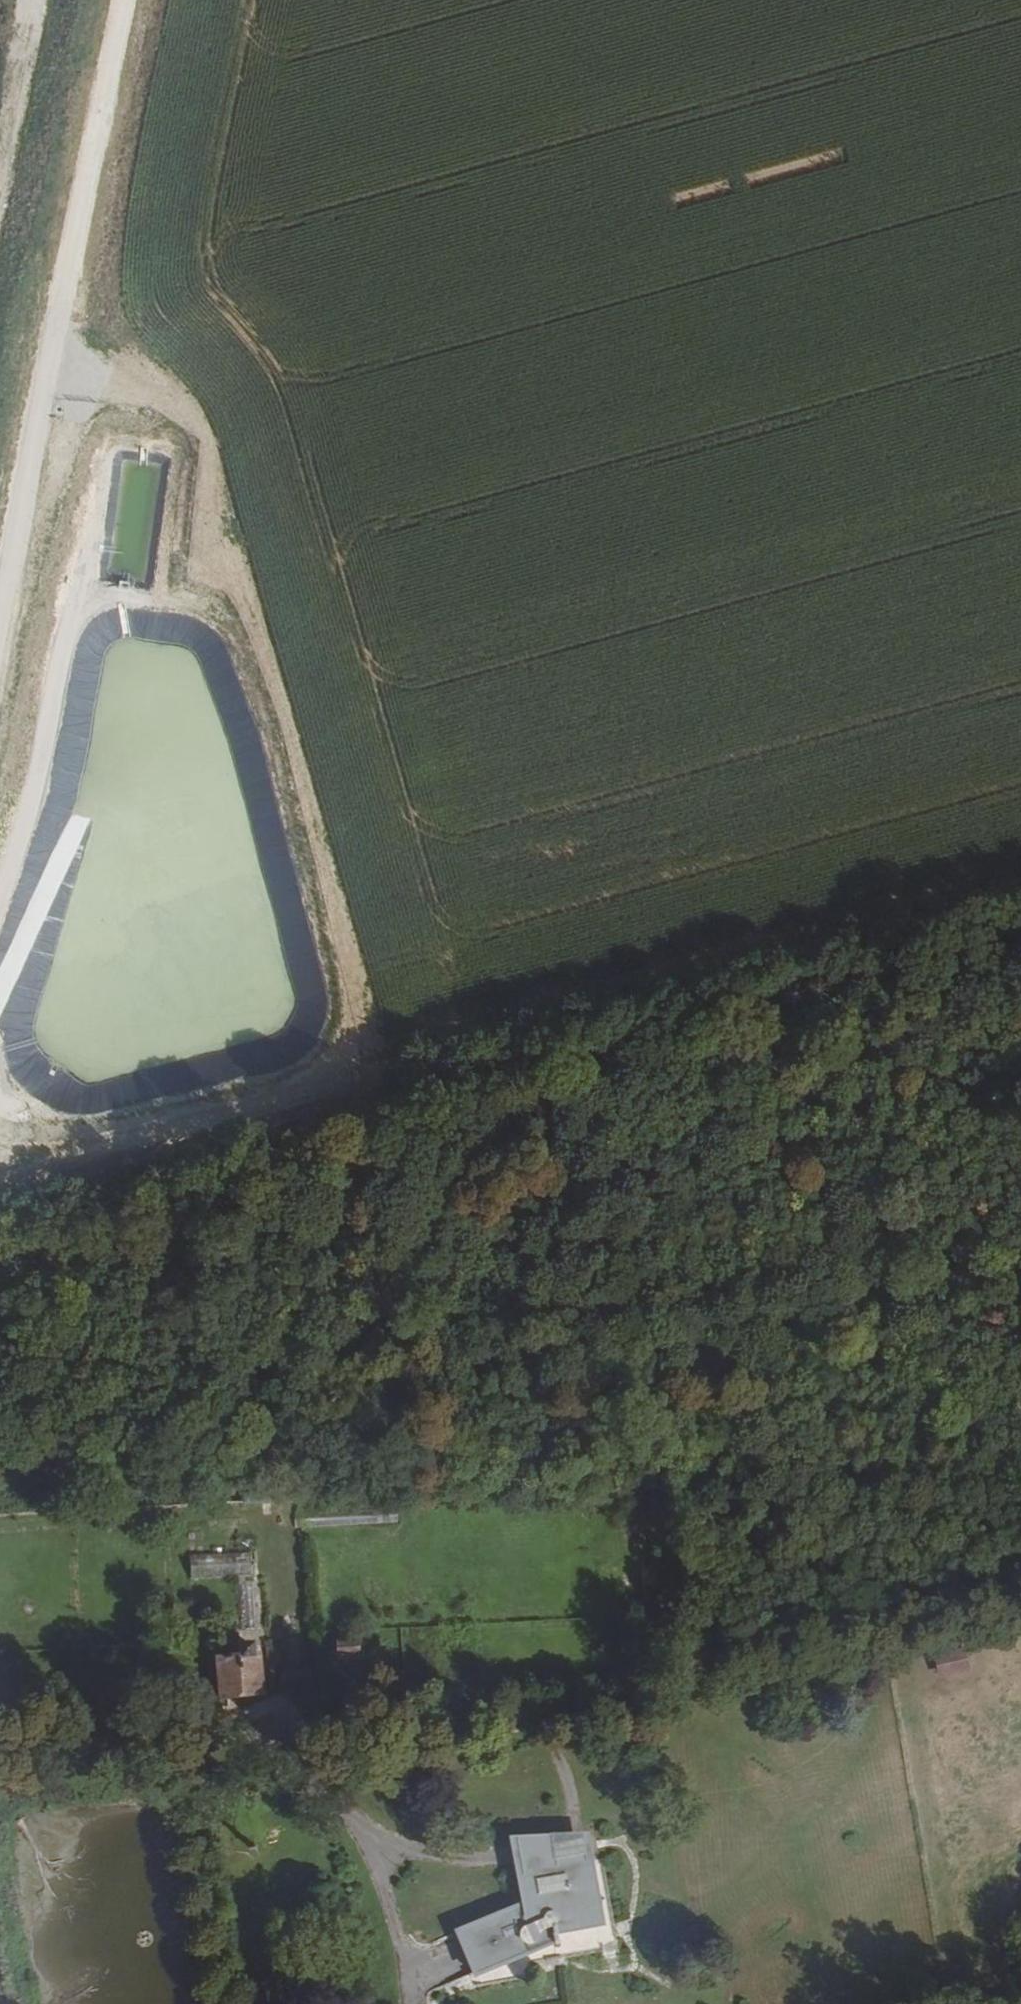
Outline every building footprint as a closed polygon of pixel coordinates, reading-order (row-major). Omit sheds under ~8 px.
[(406,1501),(295,1510),(296,1527),(407,1518),(406,1501)] [(238,1555),(182,1560),(184,1582),(240,1577),(238,1555)] [(255,1696),(251,1654),(212,1658),(216,1699),(255,1696)] [(585,1831),(512,1838),(516,1869),(588,1860),(585,1831)] [(614,1950),(600,1858),(588,1860),(516,1869),(520,1903),(450,1933),(478,1991),(530,1980),(529,1967),(614,1950)]
